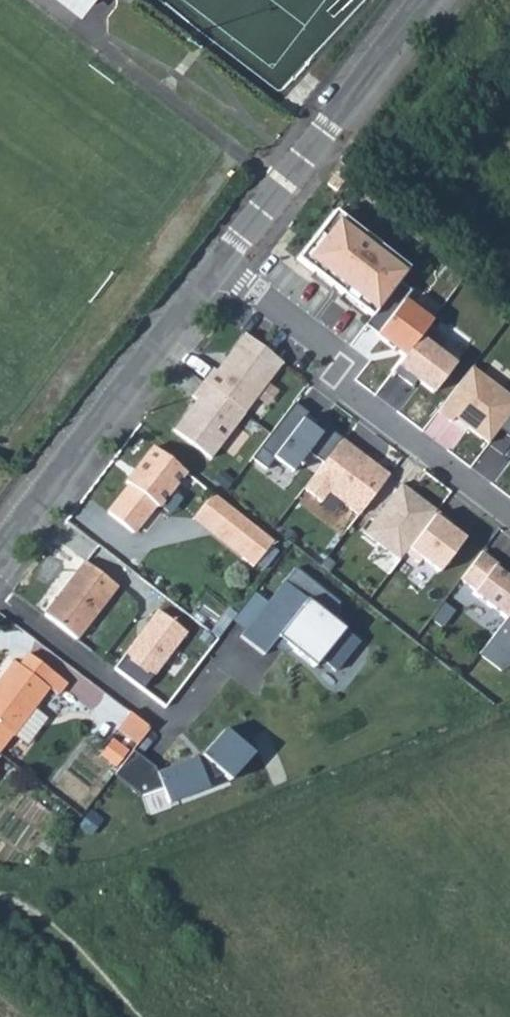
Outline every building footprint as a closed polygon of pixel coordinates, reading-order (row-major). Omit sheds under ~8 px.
[(321,205),(282,258),(361,314),(399,261),(321,205)] [(424,328),(392,370),(411,385),(417,379),(432,390),(452,364),(435,351),(442,342),(424,328)] [(210,369),(200,382),(238,411),(276,361),(241,334),(213,371),(210,369)] [(439,414),(449,421),(458,420),(487,442),(502,426),(509,415),(509,398),(473,369),(439,414)] [(238,411),(200,382),(188,397),(193,400),(170,428),(206,457),(241,413),(238,411)] [(302,447),(320,462),(339,439),(291,399),(242,457),(258,471),(267,461),(280,472),(302,447)] [(502,426),(509,432),(509,415),(502,426)] [(320,462),(297,493),(316,507),(327,492),(354,512),(383,474),(339,439),(320,462)] [(183,468),(151,443),(124,478),(128,481),(106,508),(131,528),(153,501),(155,503),(183,468)] [(397,558),(401,551),(434,575),(461,538),(442,524),(449,515),(401,481),(363,534),(397,558)] [(192,515),(205,525),(224,501),(212,491),(192,515)] [(208,535),(238,559),(242,554),(252,562),(271,538),(224,501),(205,525),(211,530),(208,535)] [(460,578),(470,585),(462,597),(497,621),(509,602),(509,585),(488,570),(495,560),(480,549),(460,578)] [(77,639),(120,583),(87,559),(44,614),(77,639)] [(293,564),(238,632),(262,652),(276,634),(312,663),(319,655),(333,667),(356,638),(326,614),(337,600),(293,564)] [(497,621),(474,651),(505,674),(509,667),(509,602),(497,621)] [(157,608),(123,652),(152,676),(187,631),(157,608)] [(49,687),(58,693),(67,682),(29,654),(19,665),(15,661),(0,680),(0,725),(12,735),(13,733),(27,744),(47,718),(33,707),(35,705),(49,687)] [(136,741),(149,725),(130,712),(118,728),(136,741)] [(131,747),(113,772),(140,792),(161,784),(167,801),(209,786),(206,778),(222,772),(228,777),(252,750),(224,725),(200,752),(154,768),(152,762),(131,747)]
